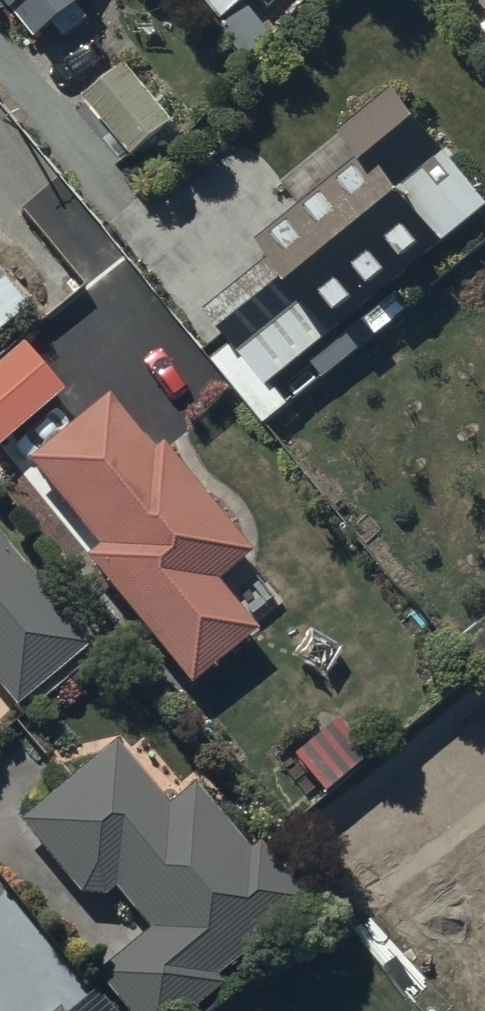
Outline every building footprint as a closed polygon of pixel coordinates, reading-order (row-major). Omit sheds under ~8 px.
[(20,28),(14,33),(31,55),(58,34),(65,43),(90,24),(81,13),(88,8),(82,0),(0,0),(0,2),(20,28)] [(253,63),(282,40),(276,33),(314,2),(312,0),(201,0),(253,63)] [(126,68),(84,102),(114,140),(103,148),(121,171),(174,129),(126,68)] [(216,343),(269,408),(429,276),(413,256),(484,197),(484,189),(394,78),(283,169),(302,192),(258,228),(271,245),(206,298),(232,330),(216,343)] [(28,315),(0,281),(0,338),(28,315)] [(0,366),(0,455),(63,401),(19,350),(0,366)] [(107,407),(26,471),(97,557),(84,568),(189,696),(255,642),(215,593),(250,563),(161,454),(164,451),(130,409),(117,419),(107,407)] [(14,714),(32,700),(39,708),(86,668),(79,661),(89,653),(85,648),(103,633),(84,610),(66,625),(0,547),(0,698),(14,714)] [(333,718),(288,754),(320,793),(365,757),(333,718)] [(18,831),(78,902),(102,904),(113,896),(148,938),(95,983),(118,1010),(200,1010),(220,994),(215,988),(306,911),(256,853),(248,860),(192,793),(167,814),(113,751),(18,831)]
